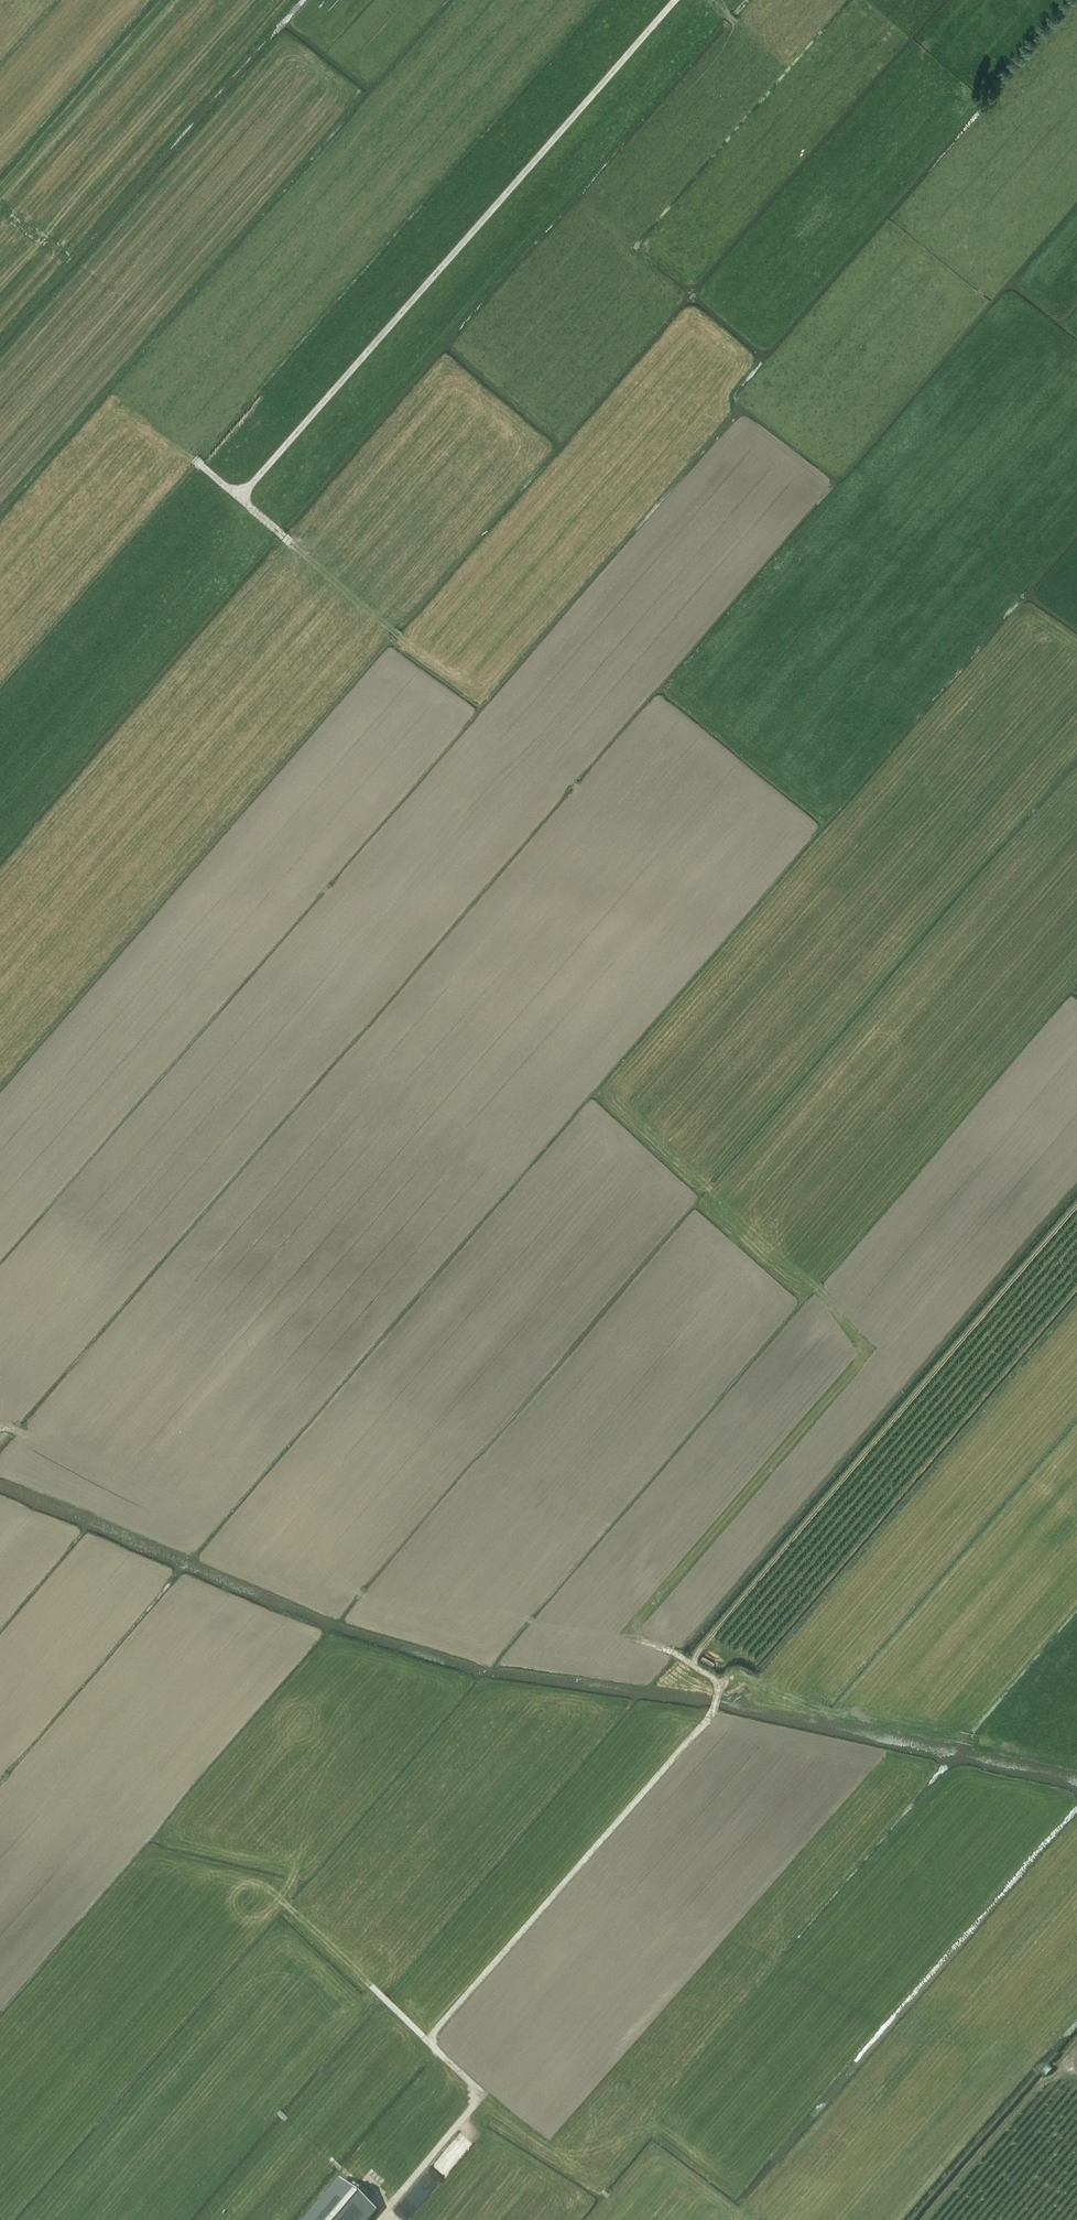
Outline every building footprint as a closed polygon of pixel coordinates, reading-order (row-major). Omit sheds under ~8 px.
[(1047,2068),(1042,2074),(1046,2077),(1051,2071),(1047,2068)] [(340,2183),(309,2219),(368,2219),(375,2212),(340,2183)]
